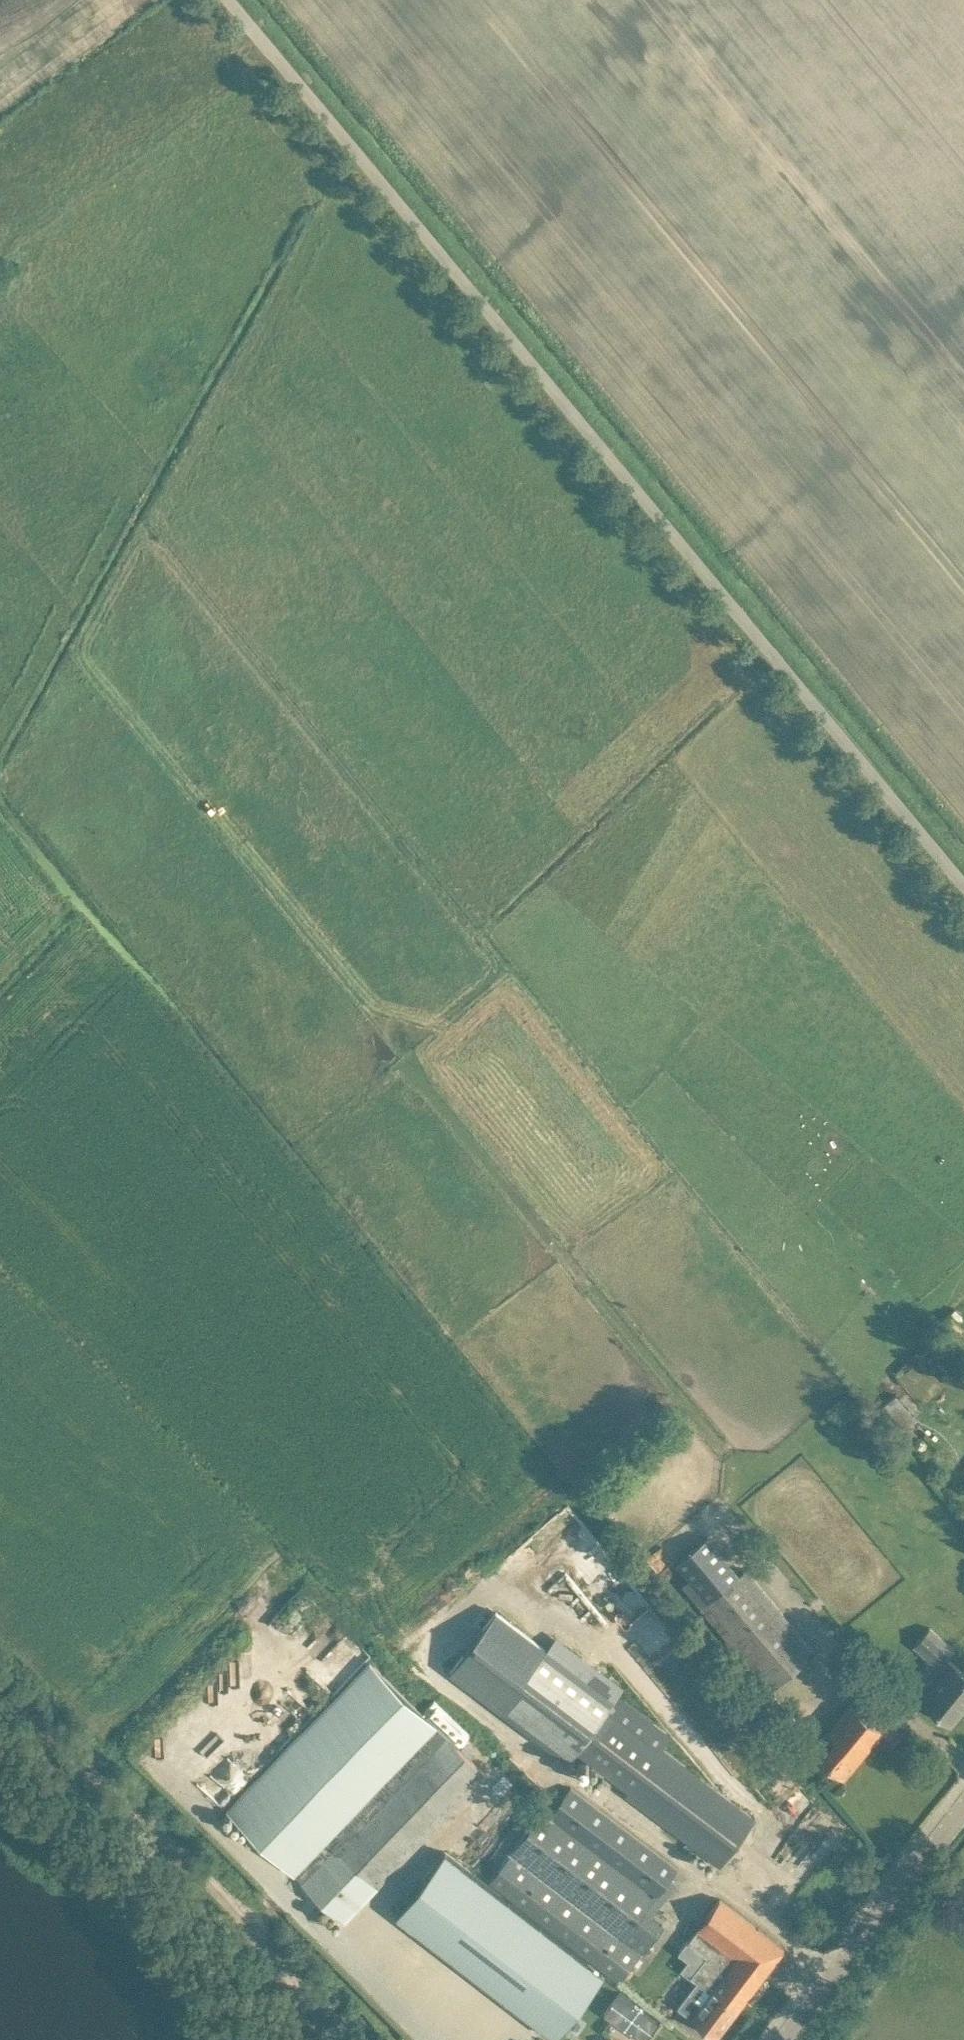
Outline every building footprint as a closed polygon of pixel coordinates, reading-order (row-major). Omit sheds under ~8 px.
[(939,1401),(947,1374),(914,1364),(906,1391),(939,1401)] [(884,1404),(903,1428),(917,1416),(898,1393),(884,1404)] [(745,1570),(700,1608),(770,1690),(815,1652),(745,1570)] [(631,1790),(628,1793),(721,1864),(756,1818),(663,1747),(672,1734),(618,1692),(614,1698),(498,1608),(450,1671),(567,1760),(576,1749),(631,1790)] [(936,1709),(951,1721),(963,1706),(963,1672),(946,1657),(954,1648),(929,1627),(913,1645),(945,1672),(923,1699),(936,1709)] [(294,1874),(436,1725),(370,1661),(227,1809),(294,1874)] [(827,1732),(812,1751),(845,1777),(877,1738),(889,1748),(904,1730),(869,1702),(863,1709),(853,1701),(827,1732)] [(485,1773),(444,1734),(302,1882),(343,1921),(485,1773)] [(570,1785),(549,1812),(655,1895),(670,1876),(676,1868),(570,1785)] [(490,1878),(514,1897),(618,1978),(638,1952),(639,1953),(663,1923),(651,1914),(644,1909),(655,1895),(549,1812),(548,1813),(543,1809),(490,1878)] [(605,1973),(445,1851),(397,1914),(556,2036),(605,1973)] [(655,1895),(644,1909),(651,1914),(677,1881),(670,1876),(655,1895)] [(720,1898),(688,1941),(706,1954),(692,1975),(698,1980),(678,2006),(691,2016),(716,2036),(784,1947),(720,1898)] [(706,1954),(688,1941),(680,1950),(688,1957),(681,1967),(692,1975),(706,1954)]
